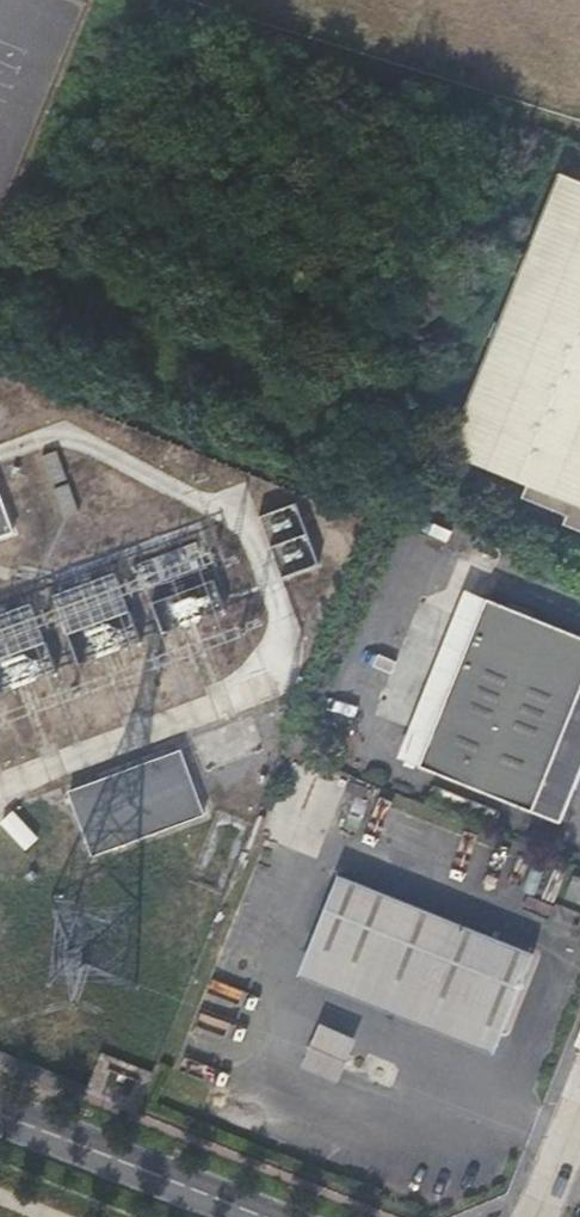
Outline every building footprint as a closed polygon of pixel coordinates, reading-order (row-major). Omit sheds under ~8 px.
[(450,452),(528,483),(523,499),(567,517),(565,523),(579,529),(579,178),(559,169),(450,452)] [(61,451),(45,454),(50,483),(66,481),(61,451)] [(72,485),(57,488),(61,513),(77,510),(72,485)] [(14,532),(0,496),(0,537),(14,532)] [(280,578),(322,566),(302,503),(261,516),(280,578)] [(193,588),(192,615),(212,615),(213,588),(193,588)] [(579,781),(579,638),(490,600),(421,767),(560,827),(579,781)] [(182,752),(70,791),(93,856),(205,816),(182,752)] [(474,1015),(507,1030),(539,954),(344,876),(318,942),(477,1007),(474,1015)] [(579,903),(579,877),(577,876),(568,898),(579,903)] [(497,1054),(507,1030),(474,1015),(477,1007),(318,942),(304,977),(497,1054)] [(324,1024),(310,1070),(347,1081),(361,1036),(324,1024)]
